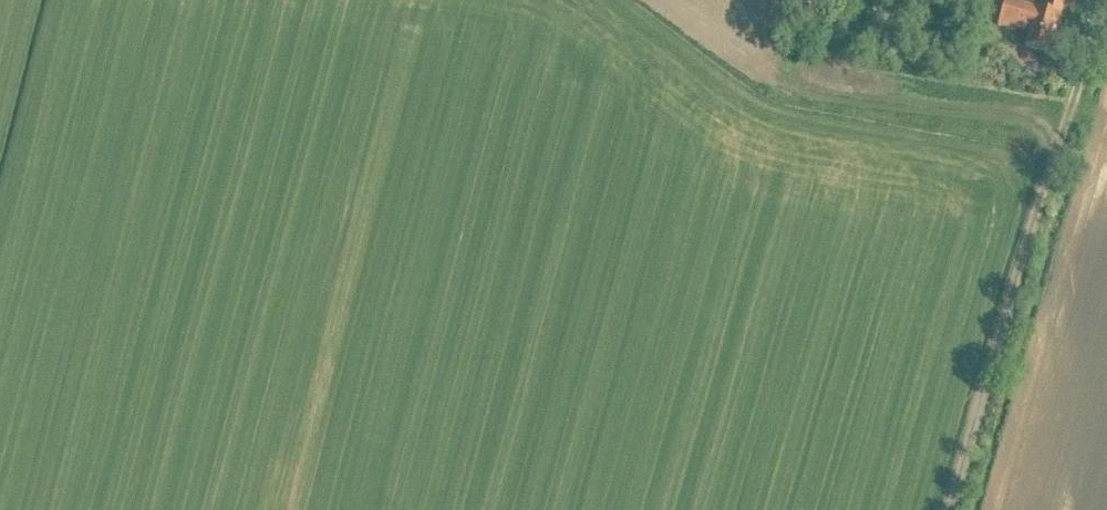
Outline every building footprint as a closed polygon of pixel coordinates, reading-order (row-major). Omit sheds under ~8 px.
[(1064,0),(1044,0),(1041,13),(1023,8),(1024,4),(1007,0),(1005,0),(997,29),(1015,35),(1016,30),(1027,34),(1023,49),(1046,55),(1050,43),(1052,43),(1064,0)]
